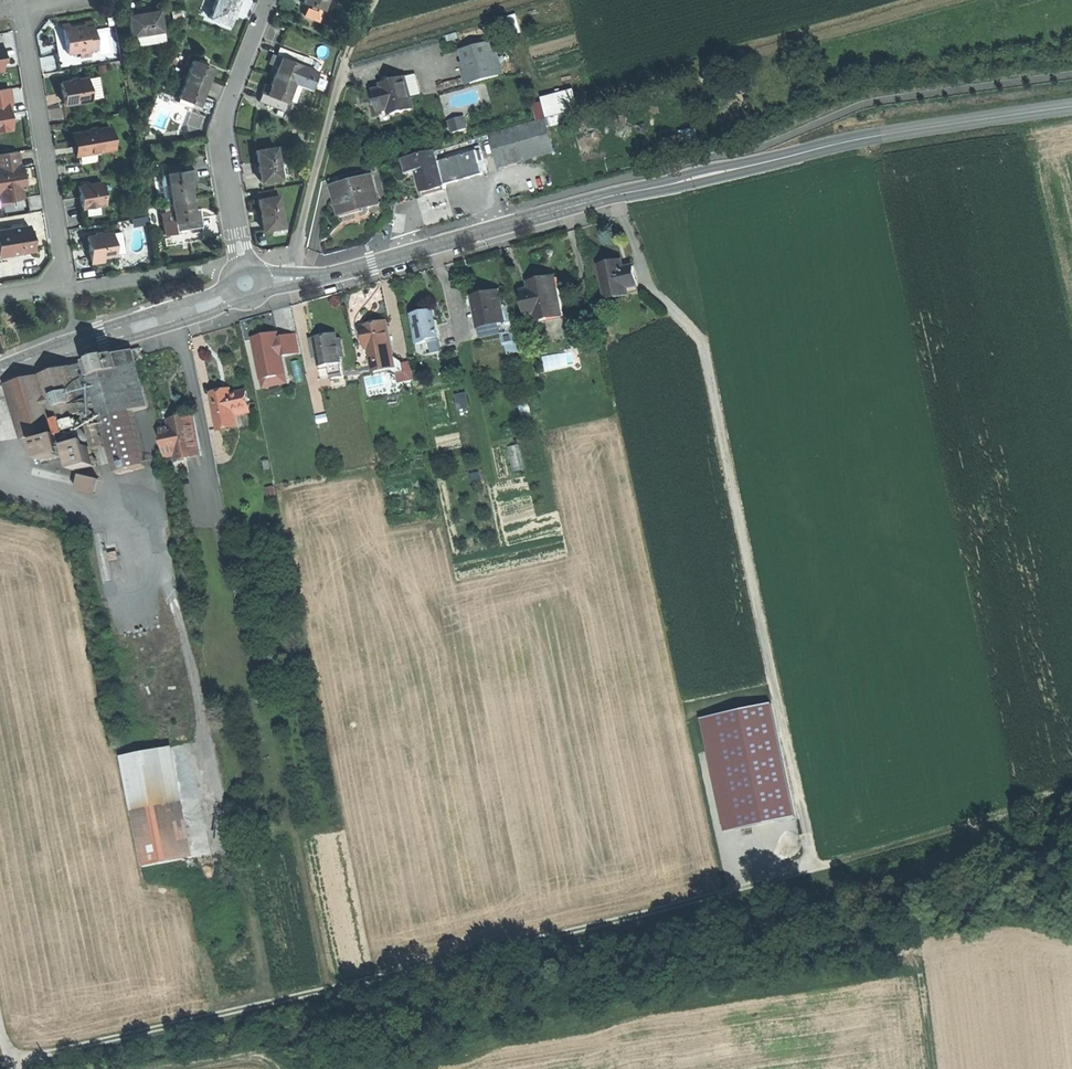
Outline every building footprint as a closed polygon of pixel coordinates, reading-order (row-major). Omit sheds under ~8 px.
[(209,18),(228,25),(233,12),(237,0),(215,0),(209,18)] [(325,0),(303,0),(302,2),(310,5),(321,10),(325,0)] [(317,21),(321,10),(310,5),(309,9),(307,8),(304,16),(317,21)] [(131,35),(162,29),(158,9),(146,11),(127,14),(131,35)] [(520,31),(515,15),(507,18),(512,34),(520,31)] [(69,29),(60,31),(64,55),(77,53),(78,58),(89,56),(88,51),(95,50),(92,31),(83,32),(82,27),(69,29)] [(163,39),(162,29),(131,35),(132,44),(163,39)] [(504,75),(494,40),(465,49),(475,83),(504,75)] [(276,56),(280,57),(299,65),(303,56),(279,47),(276,56)] [(272,65),(276,56),(269,53),(265,63),(272,65)] [(299,65),(307,68),(311,59),(303,56),(299,65)] [(276,69),(273,77),(291,84),(299,65),(280,57),(276,69)] [(183,79),(202,87),(205,79),(209,69),(190,61),(183,79)] [(300,88),(309,91),(317,71),(307,68),(299,65),(291,84),(300,88)] [(417,74),(406,77),(412,98),(423,95),(417,74)] [(291,84),(273,77),(271,83),(269,87),(266,94),(285,101),(285,100),(291,84)] [(412,98),(406,77),(379,84),(381,89),(370,92),(373,103),(376,113),(386,110),(387,114),(414,107),(412,98)] [(198,96),(202,87),(183,79),(176,97),(195,105),(198,96)] [(83,80),(58,84),(60,95),(62,105),(86,101),(83,80)] [(294,103),(300,88),(291,84),(285,100),(294,103)] [(266,94),(269,87),(264,85),(261,92),(266,94)] [(9,129),(7,115),(8,114),(7,108),(6,103),(9,103),(6,87),(0,88),(0,131),(9,129)] [(542,101),(546,117),(566,113),(579,109),(573,90),(541,99),(542,101)] [(282,110),(285,101),(266,94),(261,92),(258,101),(282,110)] [(533,104),(537,120),(546,117),(542,101),(533,104)] [(566,113),(546,117),(549,126),(568,121),(566,113)] [(491,133),(501,168),(556,153),(549,126),(546,117),(537,120),(491,133)] [(471,118),(456,121),(458,132),(473,128),(471,118)] [(76,156),(94,153),(111,150),(107,129),(72,135),(74,146),(76,156)] [(282,146),(275,147),(278,165),(285,164),(282,146)] [(278,165),(275,147),(254,150),(256,166),(259,181),(280,178),(278,165)] [(461,150),(463,155),(474,152),(472,147),(461,150)] [(423,192),(446,185),(440,161),(437,149),(407,157),(411,172),(417,171),(423,192)] [(0,152),(0,201),(6,200),(20,198),(18,181),(22,180),(21,174),(20,166),(17,166),(15,150),(0,152)] [(448,154),(449,159),(463,155),(461,150),(448,154)] [(440,161),(446,185),(465,180),(484,175),(477,151),(474,152),(463,155),(449,159),(440,161)] [(95,161),(94,153),(76,156),(77,164),(95,161)] [(174,172),(192,169),(191,163),(173,166),(174,172)] [(168,184),(189,181),(194,180),(192,169),(174,172),(166,173),(168,184)] [(165,198),(171,197),(168,184),(166,173),(160,174),(165,198)] [(373,177),(336,188),(340,202),(344,215),(381,204),(373,177)] [(172,207),(193,204),(190,189),(189,181),(168,184),(171,197),(172,207)] [(102,183),(77,187),(79,198),(81,209),(106,204),(102,183)] [(276,189),(256,192),(257,198),(277,195),(276,189)] [(281,226),(277,195),(257,198),(259,213),(262,229),(281,226)] [(194,211),(193,204),(172,207),(173,211),(175,223),(195,220),(194,211)] [(201,219),(195,220),(175,223),(173,211),(160,213),(164,235),(176,233),(202,228),(201,219)] [(148,224),(146,216),(131,219),(132,227),(148,224)] [(0,229),(0,255),(22,251),(30,250),(28,238),(26,225),(0,229)] [(102,255),(115,253),(112,232),(87,236),(89,250),(91,263),(103,261),(102,255)] [(629,294),(628,287),(624,270),(623,263),(610,265),(601,267),(608,299),(629,294)] [(624,270),(628,287),(637,286),(633,268),(624,270)] [(558,318),(551,281),(537,284),(525,286),(526,292),(520,293),(525,319),(531,317),(532,323),(558,318)] [(477,328),(498,324),(505,322),(502,308),(498,292),(487,295),(478,297),(479,302),(472,304),(477,328)] [(510,306),(502,308),(505,322),(498,324),(500,334),(502,333),(505,346),(519,343),(510,306)] [(410,318),(416,346),(440,341),(434,313),(422,315),(410,318)] [(371,355),(392,351),(387,321),(373,324),(360,327),(362,337),(368,336),(369,346),(371,355)] [(500,334),(498,324),(477,328),(479,338),(500,334)] [(277,339),(277,337),(266,339),(265,336),(251,339),(260,381),(261,381),(284,376),(285,376),(281,358),(277,339)] [(292,336),(277,339),(281,358),(296,355),(292,336)] [(339,360),(336,342),(335,337),(323,339),(313,341),(317,359),(319,370),(320,370),(326,369),(340,366),(339,360)] [(440,341),(416,346),(419,361),(443,356),(440,341)] [(139,350),(128,353),(131,364),(142,361),(139,350)] [(396,369),(392,351),(371,355),(375,373),(396,369)] [(128,353),(83,365),(95,409),(98,419),(126,412),(143,407),(131,364),(128,353)] [(405,373),(396,375),(398,383),(414,380),(410,362),(403,363),(405,373)] [(83,365),(67,370),(81,414),(95,409),(83,365)] [(343,379),(340,366),(326,369),(328,379),(328,381),(343,379)] [(55,423),(81,414),(67,370),(39,377),(45,396),(55,423)] [(286,384),(284,376),(261,381),(262,389),(286,384)] [(39,377),(4,387),(20,442),(54,429),(44,396),(45,396),(39,377)] [(227,392),(221,393),(223,400),(233,398),(232,391),(227,392)] [(223,400),(221,393),(210,395),(215,423),(218,422),(221,434),(238,430),(234,414),(249,411),(246,395),(233,398),(223,400)] [(466,393),(456,395),(459,409),(469,407),(466,393)] [(126,412),(98,419),(114,475),(142,468),(126,412)] [(159,429),(165,460),(175,458),(176,463),(185,461),(184,455),(198,452),(190,414),(178,417),(166,419),(168,427),(159,429)] [(81,430),(78,419),(61,424),(65,435),(81,430)] [(38,464),(59,458),(52,437),(32,443),(38,464)] [(87,443),(69,447),(76,472),(93,468),(87,443)] [(509,446),(514,469),(526,467),(522,444),(509,446)] [(199,458),(198,452),(184,455),(185,461),(199,458)] [(272,469),(270,461),(263,462),(264,470),(272,469)] [(98,479),(82,476),(79,491),(95,495),(98,479)] [(268,499),(277,497),(275,486),(265,487),(268,499)] [(771,704),(701,719),(726,831),(796,815),(771,704)] [(127,755),(149,866),(191,858),(169,747),(127,755)]
